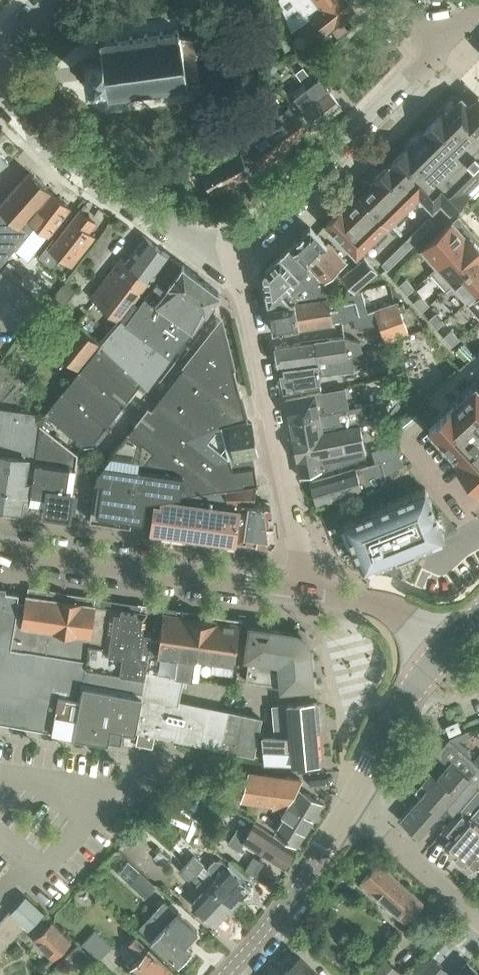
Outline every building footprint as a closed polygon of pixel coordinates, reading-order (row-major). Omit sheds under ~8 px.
[(290,33),(307,20),(311,17),(310,16),(331,0),(278,0),(290,33)] [(347,0),(331,0),(310,16),(311,17),(307,20),(318,35),(324,30),(325,31),(354,9),(347,0)] [(342,21),(334,28),(339,35),(348,27),(342,21)] [(85,58),(86,61),(80,61),(81,65),(86,64),(87,72),(88,80),(83,81),(83,84),(88,83),(89,86),(92,86),(92,82),(99,81),(100,83),(101,84),(102,85),(104,85),(105,85),(106,94),(104,95),(104,98),(106,97),(107,101),(109,100),(109,101),(115,101),(114,97),(124,96),(124,99),(128,99),(127,95),(138,93),(139,97),(142,96),(142,93),(154,91),(154,95),(158,94),(158,91),(169,89),(170,93),(174,92),(173,88),(184,87),(185,90),(188,90),(187,82),(213,78),(205,31),(180,34),(179,28),(175,28),(176,32),(165,34),(164,30),(160,31),(160,35),(149,36),(149,32),(145,33),(145,37),(133,39),(133,35),(129,35),(130,39),(119,41),(118,37),(115,38),(115,42),(106,43),(105,39),(100,39),(101,41),(98,42),(99,44),(97,44),(97,46),(99,46),(101,59),(89,60),(88,57),(85,58)] [(303,67),(296,72),(305,84),(312,78),(303,67)] [(320,77),(307,87),(330,116),(342,106),(320,77)] [(307,87),(294,96),(317,126),(330,116),(307,87)] [(390,163),(420,194),(433,207),(441,200),(450,209),(469,190),(467,188),(478,176),(478,97),(478,96),(469,105),(461,97),(444,114),(442,112),(423,130),(425,133),(410,147),(408,145),(390,163)] [(266,125),(270,131),(249,147),(264,166),(310,130),(296,111),(295,112),(291,107),(266,125)] [(8,161),(0,151),(0,168),(8,161)] [(241,153),(202,173),(212,193),(252,173),(241,153)] [(402,210),(420,194),(390,163),(389,162),(372,179),(374,181),(402,210)] [(34,224),(26,216),(50,190),(30,172),(0,205),(0,263),(29,232),(27,231),(34,224)] [(360,195),(388,224),(402,210),(374,181),(360,195)] [(34,224),(49,234),(70,207),(50,190),(26,216),(34,224)] [(374,237),(388,224),(360,195),(360,194),(345,208),(374,237)] [(356,254),(374,237),(345,208),(343,206),(326,223),(356,254)] [(48,246),(40,256),(52,266),(60,256),(72,266),(94,237),(88,232),(96,223),(80,210),(51,248),(48,246)] [(426,231),(434,223),(428,217),(420,225),(426,231)] [(452,221),(422,248),(438,265),(468,238),(452,221)] [(290,245),(291,246),(324,281),(346,261),(328,242),(327,243),(309,225),(290,245)] [(413,233),(418,239),(426,231),(420,225),(413,233)] [(418,239),(413,233),(405,240),(411,246),(418,239)] [(470,236),(468,238),(438,265),(430,271),(447,290),(454,283),(478,261),(478,246),(470,236)] [(122,258),(92,297),(121,319),(170,256),(146,237),(127,262),(122,258)] [(397,248),(403,254),(411,246),(405,240),(397,248)] [(268,301),(273,330),(331,321),(341,319),(338,296),(324,281),(291,246),(280,256),(279,255),(262,270),(268,301)] [(389,256),(395,262),(403,254),(397,248),(389,256)] [(389,256),(382,263),(387,269),(395,262),(389,256)] [(342,276),(355,290),(376,271),(364,257),(342,276)] [(126,322),(164,352),(170,357),(171,357),(192,329),(206,311),(208,309),(207,309),(218,294),(219,295),(220,293),(174,258),(126,322)] [(468,299),(478,290),(478,261),(454,283),(468,299)] [(0,271),(0,316),(23,333),(44,306),(0,271)] [(415,287),(407,278),(399,285),(407,294),(415,287)] [(65,282),(50,301),(61,310),(76,290),(65,282)] [(361,290),(338,296),(341,319),(341,321),(354,316),(355,327),(379,323),(386,340),(408,332),(400,309),(404,307),(403,302),(399,304),(397,300),(367,311),(361,290)] [(468,299),(478,312),(478,290),(468,299)] [(414,301),(422,311),(429,304),(421,295),(414,301)] [(445,321),(437,312),(429,319),(437,328),(445,321)] [(109,334),(102,342),(142,382),(147,388),(170,358),(171,359),(172,358),(171,357),(170,357),(164,352),(126,322),(122,318),(109,334)] [(143,521),(146,499),(257,483),(253,455),(257,454),(252,423),(252,422),(248,423),(221,319),(151,408),(148,406),(106,459),(102,464),(97,471),(96,479),(95,478),(89,520),(131,526),(132,519),(143,521)] [(63,390),(45,413),(82,442),(88,442),(95,441),(142,382),(102,342),(80,324),(58,350),(80,368),(63,390)] [(459,338),(451,329),(443,335),(451,344),(459,338)] [(275,345),(281,376),(301,372),(300,360),(319,357),(339,354),(350,353),(352,353),(361,350),(360,340),(344,335),(343,334),(275,345)] [(463,343),(456,349),(464,358),(471,352),(463,343)] [(354,370),(352,353),(350,353),(339,354),(319,357),(300,360),(301,372),(281,376),(284,391),(320,383),(319,374),(354,370)] [(457,464),(478,488),(478,388),(476,384),(430,427),(460,460),(457,464)] [(345,387),(285,398),(289,420),(327,413),(327,412),(349,408),(345,387)] [(327,413),(289,420),(300,477),(364,456),(359,424),(366,423),(363,405),(327,412),(327,413)] [(21,510),(22,502),(30,503),(36,462),(41,424),(41,423),(38,422),(39,414),(0,408),(0,507),(21,510)] [(36,462),(30,503),(45,505),(44,513),(62,516),(69,517),(78,453),(41,424),(36,462)] [(355,468),(310,481),(316,502),(349,493),(353,492),(356,501),(363,499),(387,480),(403,465),(399,454),(381,460),(355,468)] [(256,487),(226,491),(229,502),(240,502),(239,506),(241,506),(237,541),(265,544),(269,545),(275,538),(274,535),(270,505),(256,503),(256,487)] [(425,487),(344,520),(363,568),(394,555),(397,561),(416,553),(413,547),(445,534),(425,487)] [(240,502),(229,502),(226,491),(226,489),(182,496),(182,499),(157,503),(157,505),(155,505),(152,529),(197,535),(237,541),(241,506),(239,506),(240,502)] [(117,740),(123,741),(124,731),(138,733),(155,737),(161,738),(169,739),(178,741),(265,757),(263,736),(264,736),(263,728),(261,726),(262,718),(180,702),(185,676),(147,670),(152,635),(144,634),(147,613),(94,605),(87,659),(26,649),(25,651),(11,649),(13,633),(14,633),(18,603),(19,594),(4,592),(0,591),(0,720),(117,740)] [(13,633),(11,649),(25,651),(26,649),(87,659),(94,605),(64,601),(27,595),(26,604),(18,603),(14,633),(13,633)] [(152,635),(147,670),(185,676),(185,675),(195,676),(198,654),(202,620),(163,615),(155,614),(152,635)] [(198,654),(195,676),(231,681),(234,660),(235,660),(240,626),(202,620),(198,654)] [(304,631),(299,636),(296,634),(291,634),(291,633),(260,629),(250,627),(246,656),(248,656),(245,679),(282,684),(282,686),(311,684),(308,651),(307,647),(306,643),(310,638),(304,631)] [(276,737),(264,736),(263,736),(265,757),(265,762),(294,763),(318,760),(314,701),(273,706),(276,737)] [(457,721),(447,726),(450,734),(461,729),(457,721)] [(447,739),(436,753),(448,763),(400,818),(418,834),(443,805),(453,814),(478,784),(478,767),(447,739)] [(296,788),(301,780),(249,773),(228,770),(226,790),(243,795),(242,801),(273,805),(272,808),(281,810),(280,812),(285,815),(276,831),(297,844),(322,805),(296,788)] [(478,789),(442,830),(450,837),(444,844),(475,870),(478,865),(478,790),(478,789)] [(229,844),(238,850),(243,842),(284,867),(294,850),(254,824),(247,834),(238,829),(229,844)] [(195,855),(188,863),(234,906),(251,887),(228,866),(227,866),(220,860),(214,860),(209,866),(210,871),(204,865),(205,864),(195,855)] [(254,856),(245,869),(255,875),(264,862),(254,856)] [(156,885),(129,860),(118,872),(144,897),(156,885)] [(362,881),(406,922),(424,903),(380,862),(362,881)] [(217,924),(234,906),(188,863),(181,871),(191,879),(192,877),(198,883),(197,884),(204,891),(193,903),(217,924)] [(24,896),(10,912),(29,929),(44,913),(24,896)] [(186,943),(198,930),(165,900),(140,926),(180,963),(192,949),(186,943)] [(10,912),(3,920),(18,934),(26,926),(10,912)] [(0,923),(0,932),(11,942),(18,934),(3,920),(0,923)] [(64,947),(70,940),(51,920),(33,938),(52,958),(55,955),(58,958),(66,950),(64,947)] [(0,932),(0,947),(4,950),(11,942),(0,932)] [(112,947),(96,932),(84,944),(100,960),(112,947)] [(173,970),(136,936),(130,943),(144,956),(129,972),(132,974),(168,974),(173,970)] [(381,952),(361,973),(363,974),(406,974),(381,952)] [(301,956),(284,974),(285,974),(320,974),(301,956)] [(415,974),(443,974),(447,971),(432,957),(415,974)] [(469,963),(458,974),(478,974),(478,973),(469,963)]
